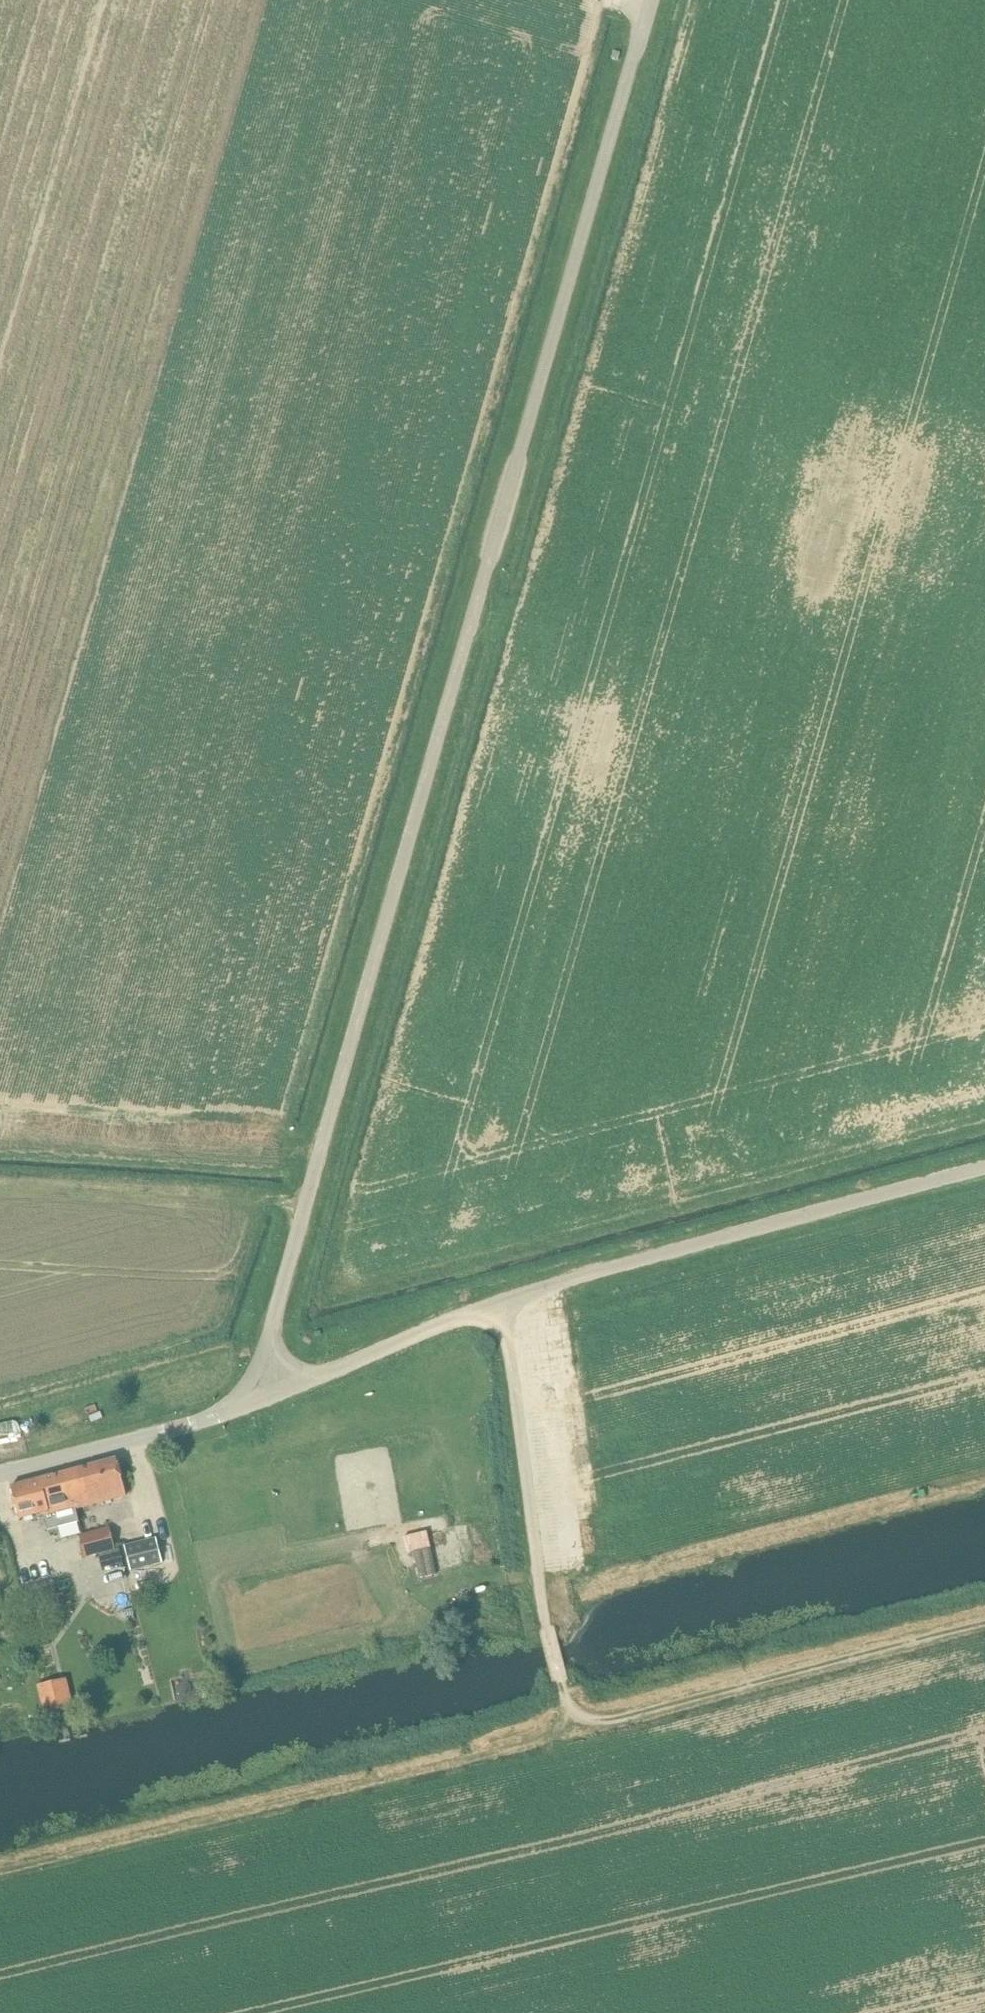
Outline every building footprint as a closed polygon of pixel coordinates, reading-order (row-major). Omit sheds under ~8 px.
[(126,1495),(121,1478),(116,1459),(63,1472),(73,1509),(126,1495)] [(44,1517),(73,1509),(63,1472),(10,1486),(19,1519),(43,1512),(44,1517)] [(77,1537),(83,1560),(113,1551),(107,1529),(77,1537)] [(433,1531),(404,1537),(407,1552),(437,1545),(433,1531)] [(131,1573),(163,1564),(156,1539),(124,1548),(131,1573)] [(39,1650),(33,1652),(35,1662),(42,1660),(39,1650)] [(59,1682),(38,1686),(43,1704),(63,1699),(59,1682)]
